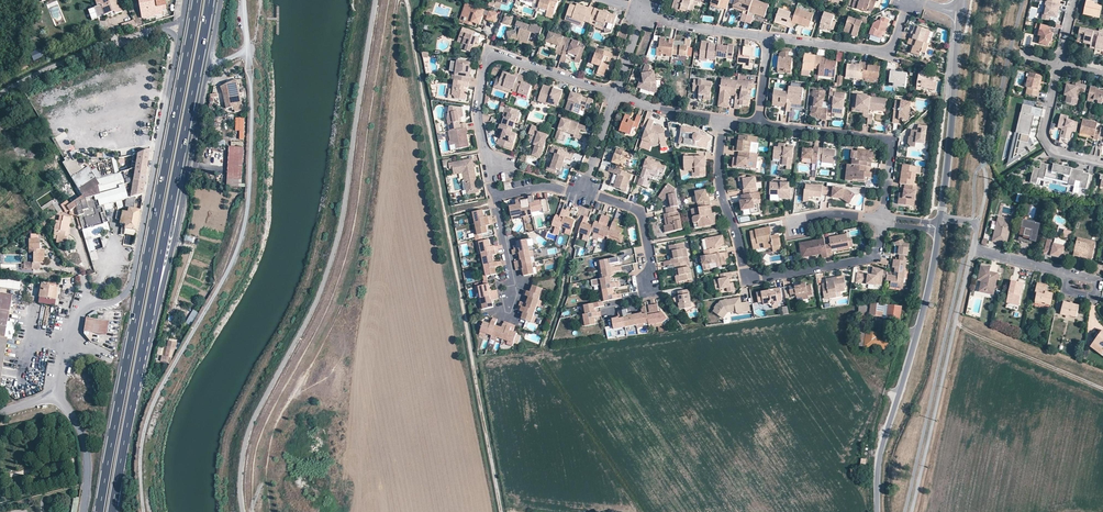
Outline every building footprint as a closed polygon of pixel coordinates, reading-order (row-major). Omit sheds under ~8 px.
[(102,6),(97,7),(101,17),(114,12),(115,15),(122,12),(120,7),(118,8),(115,0),(100,0),(102,6)] [(141,18),(155,16),(156,21),(164,19),(161,8),(166,7),(165,0),(138,0),(141,18)] [(540,0),(523,0),(533,3),(532,6),(532,7),(537,9),(538,7),(540,0)] [(538,7),(547,10),(546,13),(552,15),(557,1),(556,0),(551,0),(550,1),(547,0),(540,0),(538,7)] [(694,0),(685,0),(685,2),(683,1),(681,0),(675,0),(673,5),(678,7),(677,9),(687,12),(691,14),(694,5),(697,7),(699,2),(694,0)] [(727,10),(730,0),(712,0),(711,4),(727,10)] [(734,5),(744,9),(743,12),(743,13),(748,15),(749,12),(753,0),(736,0),(734,5)] [(757,0),(753,0),(749,12),(757,15),(765,17),(769,4),(757,0)] [(874,8),(877,1),(874,0),(855,0),(853,6),(863,10),(864,7),(869,9),(869,6),(874,8)] [(1101,6),(1093,4),(1094,2),(1087,0),(1086,0),(1083,14),(1099,17),(1101,6)] [(1046,1),(1045,1),(1042,13),(1052,16),(1053,12),(1055,12),(1056,8),(1058,9),(1060,4),(1059,4),(1056,3),(1046,1)] [(466,16),(470,4),(466,3),(460,21),(464,22),(465,19),(466,20),(467,17),(466,16)] [(465,19),(464,22),(476,26),(477,23),(480,24),(483,16),(482,16),(480,15),(481,13),(482,14),(488,15),(487,19),(494,22),(497,13),(470,4),(466,16),(467,17),(466,20),(465,19)] [(590,20),(591,18),(594,8),(589,6),(588,8),(587,10),(576,6),(570,4),(566,18),(572,20),(572,18),(580,20),(580,19),(584,21),(585,18),(590,20)] [(678,7),(673,5),(671,9),(686,14),(687,12),(677,9),(678,7)] [(590,20),(590,22),(595,24),(594,25),(602,28),(605,27),(605,29),(606,32),(611,31),(610,29),(612,28),(616,15),(610,13),(608,15),(606,14),(605,12),(595,8),(594,8),(591,18),(590,20)] [(815,13),(797,8),(794,18),(792,22),(797,24),(797,22),(798,20),(802,22),(802,24),(810,27),(815,13)] [(792,22),(794,18),(790,17),(792,12),(781,9),(777,20),(781,22),(781,24),(791,27),(792,22)] [(825,12),(820,27),(824,29),(825,27),(827,28),(830,29),(830,28),(834,17),(834,15),(825,12)] [(504,15),(502,23),(511,26),(513,18),(504,15)] [(871,32),(882,36),(883,33),(883,32),(885,32),(889,18),(884,16),(881,17),(881,19),(879,19),(875,21),(871,32)] [(844,31),(858,36),(863,21),(849,17),(844,31)] [(514,36),(519,38),(524,23),(517,21),(515,26),(520,27),(518,31),(515,30),(506,32),(508,38),(514,36)] [(519,38),(520,38),(519,41),(522,42),(527,44),(527,45),(535,48),(538,39),(534,37),(532,42),(528,40),(531,32),(528,31),(530,25),(524,23),(519,38)] [(1047,31),(1048,25),(1040,23),(1038,35),(1041,35),(1039,43),(1048,45),(1050,39),(1051,40),(1053,33),(1049,32),(1047,31)] [(913,34),(911,33),(910,38),(924,42),(926,36),(928,29),(916,25),(914,31),(913,34)] [(1094,48),(1097,38),(1092,37),(1093,35),(1094,30),(1082,28),(1080,39),(1084,40),(1086,41),(1086,43),(1090,44),(1090,47),(1094,48)] [(461,47),(470,50),(471,46),(473,40),(475,41),(477,42),(479,36),(461,31),(458,41),(462,43),(461,47)] [(562,55),(568,38),(550,32),(546,42),(558,46),(556,50),(555,53),(562,55)] [(1097,36),(1097,38),(1094,48),(1099,50),(1100,47),(1102,48),(1102,38),(1097,36)] [(562,55),(560,61),(564,63),(566,57),(565,54),(566,52),(569,53),(568,53),(571,54),(571,56),(575,58),(580,59),(584,48),(578,46),(580,43),(568,38),(562,55)] [(673,54),(674,45),(675,40),(670,39),(669,42),(669,44),(666,43),(666,41),(666,39),(660,38),(659,46),(659,48),(657,48),(657,56),(661,56),(662,53),(667,54),(667,56),(673,56),(673,54)] [(924,42),(910,38),(908,43),(911,44),(914,45),(911,53),(920,56),(920,55),(921,52),(926,53),(929,44),(924,42)] [(679,46),(674,45),(673,54),(688,56),(689,47),(691,47),(692,40),(686,39),(685,45),(685,47),(679,46)] [(716,60),(717,58),(718,45),(712,45),(712,43),(702,42),(700,56),(708,57),(708,59),(716,60)] [(717,58),(728,59),(728,57),(733,57),(735,46),(729,45),(729,47),(723,46),(723,44),(718,44),(718,45),(717,58)] [(740,47),(738,64),(744,64),(743,69),(753,70),(754,64),(750,63),(751,60),(752,48),(744,47),(745,48),(740,47)] [(40,48),(30,52),(33,60),(43,57),(40,48)] [(597,74),(604,76),(609,64),(606,63),(608,58),(611,59),(612,54),(599,49),(597,54),(595,53),(592,52),(588,62),(600,67),(597,74)] [(789,58),(789,57),(789,52),(784,51),(782,51),(781,52),(780,53),(780,55),(779,58),(781,58),(781,63),(779,63),(778,68),(786,69),(786,73),(791,73),(793,59),(791,59),(789,58)] [(820,69),(822,56),(816,55),(816,57),(811,57),(811,55),(805,54),(803,70),(814,71),(815,69),(820,69)] [(827,58),(827,57),(822,56),(820,69),(819,75),(829,76),(830,72),(836,73),(837,62),(829,61),(827,60),(827,58)] [(455,74),(454,79),(468,81),(469,71),(468,71),(469,68),(470,68),(471,62),(457,60),(457,62),(455,72),(455,74)] [(859,63),(856,63),(855,65),(851,65),(847,64),(846,77),(854,78),(863,79),(863,76),(864,62),(860,61),(859,63)] [(869,62),(865,61),(864,62),(863,76),(873,78),(873,79),(878,80),(880,66),(869,64),(869,62)] [(654,93),(657,92),(653,68),(642,64),(640,70),(643,71),(642,74),(641,75),(641,77),(642,80),(642,82),(639,88),(649,92),(649,91),(654,93)] [(513,89),(516,78),(518,74),(513,72),(513,74),(512,76),(507,75),(508,73),(503,71),(500,77),(498,83),(513,89)] [(899,83),(899,85),(899,86),(906,87),(908,73),(903,73),(903,74),(901,74),(901,72),(892,71),(890,82),(899,83)] [(1029,78),(1027,77),(1025,87),(1027,87),(1025,93),(1036,96),(1038,90),(1040,90),(1041,86),(1040,85),(1038,85),(1039,80),(1041,81),(1042,75),(1030,72),(1029,78)] [(933,90),(934,82),(934,79),(926,77),(924,77),(925,75),(925,73),(919,73),(916,90),(921,91),(922,88),(933,90)] [(518,74),(516,78),(513,89),(512,90),(527,96),(531,86),(527,84),(521,82),(522,80),(523,76),(518,74)] [(493,85),(511,92),(512,90),(513,89),(498,83),(500,77),(497,76),(493,85)] [(240,96),(237,81),(237,79),(221,87),(223,91),(223,93),(225,99),(225,102),(241,99),(241,98),(240,96)] [(453,98),(465,100),(466,89),(463,89),(463,90),(459,89),(460,86),(464,87),(467,87),(468,81),(454,79),(452,79),(451,88),(450,94),(452,94),(453,98)] [(737,81),(721,79),(718,103),(728,104),(729,97),(729,95),(731,95),(735,96),(737,81)] [(243,80),(237,81),(240,96),(241,98),(246,97),(243,80)] [(696,80),(693,80),(692,92),(697,92),(697,91),(699,91),(698,92),(698,95),(703,95),(703,100),(710,101),(712,82),(700,81),(696,80)] [(747,95),(748,87),(748,82),(737,81),(734,108),(739,109),(739,106),(739,104),(742,104),(741,106),(747,107),(748,101),(748,95),(747,95)] [(1084,92),(1086,85),(1075,83),(1074,86),(1077,87),(1076,90),(1084,92)] [(1075,97),(1076,90),(1077,87),(1074,86),(1066,85),(1063,95),(1066,96),(1065,102),(1073,104),(1075,97)] [(539,99),(549,103),(557,106),(562,92),(553,88),(552,90),(543,87),(539,99)] [(805,89),(790,87),(789,93),(788,107),(787,112),(791,112),(792,104),(793,100),(802,101),(803,101),(805,89)] [(1101,93),(1102,91),(1096,90),(1096,88),(1090,87),(1087,101),(1093,102),(1093,100),(1098,101),(1097,103),(1102,104),(1102,102),(1102,93),(1101,93)] [(826,91),(817,90),(814,90),(814,96),(817,96),(817,101),(815,101),(815,107),(813,111),(811,115),(820,119),(827,120),(828,109),(824,108),(823,107),(824,99),(825,100),(826,91)] [(788,107),(789,93),(785,92),(775,91),(774,102),(780,103),(780,102),(783,102),(783,106),(788,107)] [(844,115),(846,94),(830,92),(829,102),(834,103),(836,103),(836,105),(834,105),(833,113),(844,115)] [(567,108),(579,113),(582,104),(587,105),(588,104),(592,106),(593,101),(588,100),(582,98),(582,99),(578,98),(578,96),(572,93),(567,108)] [(866,96),(855,95),(853,111),(864,113),(865,109),(857,108),(858,99),(866,100),(866,96)] [(870,110),(872,97),(866,96),(866,100),(858,99),(857,108),(865,109),(864,113),(864,117),(869,118),(869,115),(870,110)] [(888,99),(872,97),(870,110),(886,112),(888,99)] [(241,99),(225,102),(227,109),(233,107),(235,107),(235,109),(236,112),(239,111),(243,110),(242,105),(241,99)] [(896,100),(894,121),(900,122),(900,120),(900,117),(904,117),(904,119),(903,120),(905,123),(912,118),(911,118),(913,116),(910,112),(912,111),(915,109),(912,105),(913,102),(896,100)] [(1031,107),(1022,104),(1006,164),(1026,153),(1024,148),(1026,146),(1029,151),(1035,148),(1033,145),(1030,147),(1028,142),(1033,117),(1029,115),(1031,107)] [(448,130),(465,127),(464,122),(458,123),(458,120),(457,118),(459,117),(461,115),(460,108),(448,106),(446,118),(448,130)] [(516,117),(518,111),(507,107),(505,113),(507,114),(506,118),(505,117),(502,125),(511,128),(513,129),(518,117),(516,117)] [(619,131),(630,135),(632,129),(635,128),(637,129),(641,117),(637,116),(634,123),(630,122),(628,121),(629,119),(630,117),(625,115),(619,131)] [(1075,131),(1077,122),(1072,121),(1072,122),(1069,122),(1069,120),(1066,119),(1067,116),(1059,115),(1057,125),(1064,127),(1061,136),(1068,138),(1070,130),(1075,131)] [(245,118),(237,118),(236,130),(240,130),(240,138),(244,138),(245,118)] [(562,119),(555,138),(561,141),(563,135),(564,132),(574,135),(575,136),(576,132),(574,131),(575,129),(581,131),(585,132),(587,128),(562,119)] [(1098,137),(1099,130),(1095,129),(1096,123),(1082,119),(1079,132),(1093,135),(1093,138),(1097,139),(1098,137)] [(661,149),(666,148),(663,133),(663,132),(664,131),(663,130),(662,129),(660,129),(655,127),(652,126),(653,122),(649,120),(642,140),(651,143),(653,137),(655,138),(656,143),(660,142),(661,149)] [(502,125),(500,124),(498,129),(504,131),(502,136),(504,136),(503,140),(501,139),(499,145),(511,149),(516,135),(510,133),(511,128),(502,125)] [(927,126),(918,125),(917,131),(912,130),(911,135),(912,135),(912,137),(911,137),(909,137),(908,144),(911,147),(916,147),(916,143),(925,144),(927,126)] [(448,130),(447,130),(449,140),(450,141),(454,142),(455,148),(467,146),(465,136),(463,137),(462,133),(465,132),(466,132),(465,127),(448,130)] [(700,134),(700,130),(681,127),(679,144),(707,149),(708,143),(710,140),(707,135),(703,136),(701,138),(701,137),(701,136),(701,135),(700,134)] [(575,136),(574,135),(573,138),(583,141),(584,137),(579,135),(581,131),(575,129),(574,131),(576,132),(575,136)] [(535,140),(533,144),(535,145),(531,155),(539,158),(547,135),(538,132),(530,130),(528,134),(533,136),(531,139),(535,140)] [(533,136),(528,134),(526,142),(533,144),(535,140),(531,139),(533,136)] [(733,147),(733,151),(738,152),(742,153),(749,153),(751,142),(756,143),(757,138),(738,136),(738,141),(737,147),(735,147),(733,147)] [(758,143),(756,143),(751,142),(749,153),(756,154),(758,143)] [(793,146),(787,146),(787,148),(787,150),(784,149),(784,148),(785,144),(778,143),(778,148),(774,147),(773,156),(780,157),(783,157),(782,166),(786,166),(790,167),(792,158),(793,146)] [(232,145),(230,145),(229,186),(242,187),(244,146),(243,146),(232,145)] [(557,170),(560,172),(562,166),(564,162),(565,158),(564,157),(566,152),(552,147),(550,153),(555,155),(553,163),(551,168),(557,170)] [(818,149),(819,148),(813,148),(813,149),(813,150),(808,149),(803,149),(801,158),(812,159),(812,163),(817,164),(817,158),(818,149)] [(614,169),(624,172),(626,167),(624,166),(626,160),(623,159),(626,153),(614,149),(612,153),(611,157),(609,156),(607,161),(616,164),(614,169)] [(836,151),(818,149),(817,158),(822,159),(821,162),(834,164),(836,151)] [(873,152),(857,150),(856,162),(863,162),(863,167),(866,167),(871,167),(871,163),(872,163),(872,159),(873,155),(873,152)] [(111,165),(114,176),(135,169),(133,181),(145,183),(147,171),(150,151),(149,151),(111,165)] [(755,162),(757,163),(758,155),(756,154),(749,153),(742,153),(741,162),(737,161),(737,159),(733,158),(732,167),(748,169),(748,168),(751,168),(754,168),(755,162)] [(694,174),(694,177),(705,177),(705,164),(703,164),(703,162),(705,162),(705,157),(683,157),(683,168),(691,168),(694,168),(694,174)] [(478,189),(476,177),(475,177),(473,175),(472,173),(475,173),(472,159),(448,163),(450,169),(453,168),(458,167),(459,173),(464,173),(465,179),(469,182),(471,190),(478,189)] [(637,185),(646,188),(649,181),(647,180),(649,174),(649,172),(652,173),(651,175),(656,176),(658,172),(662,174),(665,167),(653,163),(646,161),(637,185)] [(551,168),(553,163),(549,162),(546,171),(555,174),(557,170),(551,168)] [(1040,169),(1034,168),(1031,182),(1037,184),(1038,178),(1044,179),(1045,177),(1047,177),(1049,165),(1042,163),(1040,169)] [(1054,166),(1049,165),(1047,177),(1057,179),(1058,173),(1065,175),(1063,181),(1069,182),(1072,168),(1070,168),(1069,170),(1060,168),(1061,166),(1054,164),(1054,166)] [(862,173),(863,167),(850,165),(848,165),(848,168),(846,168),(844,181),(852,182),(852,180),(858,181),(858,183),(864,184),(864,182),(865,178),(868,179),(870,179),(870,174),(865,174),(862,173)] [(916,168),(912,167),(912,166),(905,165),(904,170),(905,172),(904,173),(902,173),(901,178),(906,179),(906,184),(914,185),(915,180),(916,180),(917,173),(916,173),(916,168)] [(625,192),(631,175),(624,172),(614,169),(609,167),(608,171),(617,175),(613,187),(621,190),(620,190),(625,192)] [(1084,171),(1072,168),(1069,182),(1068,185),(1074,186),(1075,180),(1081,182),(1080,188),(1086,189),(1089,174),(1083,173),(1084,171)] [(757,193),(755,177),(742,179),(743,185),(745,187),(745,190),(744,190),(743,190),(743,195),(757,193)] [(468,194),(478,192),(478,189),(471,190),(469,182),(465,179),(468,194)] [(119,187),(119,190),(120,191),(122,191),(123,193),(124,193),(125,197),(127,196),(127,199),(130,198),(143,195),(145,183),(133,181),(133,183),(119,187)] [(789,183),(770,183),(770,195),(779,196),(785,196),(785,199),(791,199),(791,192),(789,190),(789,188),(789,183)] [(674,213),(679,212),(674,190),(667,184),(659,195),(664,200),(666,198),(669,200),(670,202),(669,202),(670,208),(668,208),(665,209),(666,214),(674,213)] [(915,200),(917,186),(914,185),(906,184),(905,184),(904,193),(903,197),(899,197),(898,205),(909,206),(910,201),(912,201),(913,200),(915,200)] [(821,195),(826,195),(827,188),(822,187),(811,185),(811,186),(806,185),(805,190),(804,190),(803,199),(808,199),(808,197),(812,198),(812,197),(813,194),(815,194),(814,197),(821,198),(821,195)] [(631,193),(638,195),(640,188),(633,186),(631,193)] [(826,195),(832,196),(831,198),(838,199),(838,196),(841,197),(841,199),(845,202),(847,200),(850,202),(854,197),(847,192),(843,191),(843,190),(833,189),(833,188),(827,187),(827,188),(826,195)] [(106,194),(101,195),(100,196),(102,206),(111,204),(115,203),(126,199),(125,197),(124,193),(123,193),(122,191),(120,191),(119,190),(106,194)] [(707,197),(705,191),(695,192),(698,208),(709,206),(709,201),(707,201),(707,197)] [(760,200),(759,193),(757,193),(743,195),(741,196),(741,201),(739,202),(741,211),(750,210),(753,209),(753,212),(759,211),(758,204),(753,204),(753,201),(760,200)] [(540,199),(537,200),(535,200),(533,201),(532,199),(531,194),(527,195),(528,201),(528,202),(528,203),(529,205),(530,212),(535,211),(542,210),(540,201),(540,199)] [(529,205),(524,205),(524,203),(523,200),(523,196),(518,197),(521,214),(522,216),(527,215),(530,214),(530,212),(529,205)] [(521,214),(518,197),(514,197),(515,202),(515,204),(513,204),(508,205),(508,207),(510,216),(516,215),(521,214)] [(82,212),(83,215),(79,217),(79,218),(82,225),(83,228),(84,228),(84,227),(85,226),(86,226),(87,226),(88,226),(90,227),(92,226),(96,225),(99,224),(100,223),(100,221),(100,220),(101,218),(105,217),(105,216),(104,216),(100,217),(99,214),(103,212),(102,206),(99,207),(89,209),(86,199),(85,200),(82,200),(77,202),(74,202),(76,208),(77,213),(82,212)] [(67,213),(70,212),(67,207),(71,204),(69,201),(62,205),(67,213)] [(67,207),(70,212),(76,208),(74,202),(71,204),(67,207)] [(711,214),(709,206),(698,208),(690,210),(691,216),(693,217),(692,219),(693,223),(696,223),(697,228),(711,226),(710,220),(707,220),(706,217),(709,216),(711,214)] [(77,213),(76,208),(70,212),(70,214),(79,217),(77,213)] [(137,232),(140,211),(128,208),(128,209),(127,212),(123,212),(122,212),(120,224),(125,225),(124,229),(137,232)] [(559,226),(565,210),(561,208),(558,216),(557,217),(554,216),(550,225),(553,227),(559,228),(559,226)] [(482,214),(481,209),(471,211),(472,218),(473,223),(490,219),(490,215),(485,216),(483,216),(482,214)] [(569,218),(567,218),(568,216),(569,211),(565,210),(559,226),(564,228),(570,230),(571,228),(573,222),(574,220),(569,218)] [(675,217),(674,213),(666,214),(663,215),(664,220),(667,219),(668,226),(665,226),(663,226),(664,233),(682,230),(680,217),(675,217)] [(598,234),(604,216),(600,214),(597,222),(597,223),(593,222),(592,226),(590,231),(593,233),(598,234)] [(710,220),(711,226),(715,225),(713,214),(711,214),(709,216),(706,217),(707,220),(710,220)] [(587,224),(585,223),(585,222),(587,217),(583,216),(580,225),(578,230),(577,232),(582,234),(588,236),(590,231),(592,226),(587,224)] [(606,225),(608,217),(604,216),(598,234),(603,236),(606,237),(607,235),(609,228),(605,226),(606,225)] [(998,216),(992,242),(1006,245),(1013,219),(998,216)] [(66,245),(68,234),(69,234),(71,227),(69,227),(71,218),(63,217),(62,222),(55,221),(53,235),(54,236),(57,237),(56,240),(56,243),(66,245)] [(490,219),(473,223),(474,228),(476,234),(482,233),(486,232),(485,228),(485,225),(487,225),(491,224),(490,219)] [(615,225),(617,220),(613,219),(610,226),(609,228),(607,235),(612,237),(618,239),(622,229),(617,227),(615,226),(615,225)] [(1024,220),(1020,237),(1036,241),(1040,224),(1024,220)] [(770,234),(769,228),(755,231),(756,233),(750,234),(752,246),(758,244),(763,243),(765,249),(773,248),(774,252),(780,251),(779,246),(780,246),(779,241),(779,236),(773,237),(771,237),(770,234)] [(1063,229),(1061,237),(1068,238),(1071,230),(1063,229)] [(826,245),(828,257),(833,256),(832,249),(836,248),(836,246),(838,246),(838,249),(850,247),(847,235),(829,238),(831,244),(826,245)] [(722,236),(705,239),(707,251),(703,251),(704,257),(718,254),(717,249),(719,249),(718,246),(720,246),(724,245),(722,236)] [(825,238),(799,242),(802,257),(808,256),(807,253),(821,251),(821,254),(822,258),(828,257),(826,245),(825,238)] [(1046,241),(1044,253),(1048,254),(1048,256),(1063,260),(1066,246),(1054,244),(1055,239),(1048,238),(1047,242),(1046,241)] [(1080,255),(1088,257),(1087,260),(1091,261),(1093,253),(1096,243),(1078,238),(1073,256),(1079,258),(1080,255)] [(489,244),(487,239),(484,240),(477,241),(478,247),(479,252),(497,249),(496,245),(491,245),(489,246),(489,244)] [(526,245),(525,239),(516,241),(515,241),(516,244),(516,246),(516,248),(514,248),(510,249),(511,254),(517,252),(528,250),(526,245)] [(29,253),(33,253),(33,263),(40,264),(44,264),(44,250),(40,250),(40,240),(29,240),(29,253)] [(905,263),(908,263),(909,257),(907,257),(908,254),(905,248),(906,244),(903,244),(902,240),(894,243),(896,249),(896,250),(898,251),(897,257),(899,257),(898,262),(905,263)] [(670,265),(673,264),(682,263),(681,258),(686,257),(685,249),(683,249),(682,244),(670,246),(673,259),(670,260),(669,260),(670,265)] [(497,249),(479,252),(481,258),(482,264),(492,262),(491,257),(491,255),(493,254),(498,253),(497,249)] [(529,257),(528,250),(517,252),(518,255),(518,257),(519,259),(517,260),(512,261),(513,265),(530,262),(529,257)] [(704,257),(700,257),(702,270),(708,269),(707,264),(715,263),(720,262),(720,266),(725,265),(724,259),(727,258),(726,252),(718,254),(704,257)] [(617,257),(598,260),(599,266),(600,269),(609,267),(609,263),(610,263),(618,262),(617,257)] [(499,260),(492,262),(482,264),(483,269),(484,276),(485,275),(492,274),(495,273),(494,268),(493,267),(495,266),(500,265),(499,260)] [(902,290),(905,263),(898,262),(893,261),(892,268),(893,270),(894,270),(894,274),(898,274),(897,278),(886,276),(885,282),(890,283),(889,289),(902,290)] [(531,267),(530,262),(513,265),(514,270),(519,269),(521,268),(521,270),(522,272),(522,275),(531,274),(532,273),(531,267)] [(682,263),(673,264),(674,270),(675,270),(677,270),(678,276),(677,276),(678,282),(690,280),(688,268),(687,268),(686,262),(682,263)] [(609,267),(600,269),(601,274),(601,278),(609,276),(611,276),(610,272),(612,272),(620,270),(619,266),(611,267),(609,267)] [(989,276),(989,273),(990,269),(981,266),(977,281),(981,282),(985,283),(984,288),(988,295),(994,296),(998,275),(991,273),(991,276),(989,276)] [(883,272),(883,270),(872,269),(871,273),(873,273),(873,275),(871,275),(867,275),(867,285),(877,285),(877,284),(882,284),(883,274),(884,275),(884,276),(886,276),(886,272),(883,272)] [(729,284),(728,278),(731,278),(730,273),(719,275),(720,279),(713,281),(715,291),(726,289),(726,293),(733,291),(732,283),(729,284)] [(610,281),(609,276),(601,278),(598,278),(600,284),(601,290),(611,288),(618,287),(617,282),(612,283),(610,283),(610,281)] [(20,282),(0,278),(0,289),(19,292),(20,282)] [(832,278),(825,280),(826,284),(821,284),(824,298),(830,297),(829,295),(845,292),(844,286),(845,286),(844,278),(837,280),(832,281),(832,278)] [(985,283),(981,282),(978,293),(988,295),(984,288),(985,283)] [(1012,282),(1007,303),(1019,306),(1024,284),(1012,282)] [(488,288),(487,283),(482,284),(476,286),(477,292),(479,297),(496,294),(495,289),(490,290),(488,291),(488,288)] [(1035,293),(1037,294),(1035,302),(1045,304),(1045,305),(1051,306),(1053,294),(1047,292),(1048,286),(1038,283),(1035,293)] [(796,286),(790,287),(792,299),(798,298),(798,300),(803,299),(803,297),(809,296),(809,298),(813,297),(812,286),(807,287),(807,284),(802,285),(803,287),(796,288),(796,286)] [(56,300),(58,288),(42,285),(41,286),(41,290),(39,297),(40,297),(56,300)] [(541,288),(531,285),(530,288),(528,287),(527,289),(529,289),(529,291),(527,291),(522,289),(521,294),(527,296),(537,299),(539,294),(541,288)] [(612,293),(611,288),(601,290),(602,296),(603,301),(620,298),(619,294),(614,294),(612,295),(612,293)] [(777,302),(782,301),(779,288),(773,289),(773,292),(769,292),(768,291),(756,294),(756,297),(758,298),(756,299),(757,303),(762,303),(763,306),(767,305),(771,308),(774,304),(777,303),(777,302)] [(678,310),(690,308),(687,290),(677,292),(678,296),(679,304),(677,304),(678,310)] [(0,386),(8,339),(8,337),(12,337),(14,324),(8,323),(12,296),(0,294),(0,386)] [(496,294),(479,297),(480,302),(481,308),(491,306),(491,303),(490,301),(490,300),(492,299),(497,298),(496,294)] [(537,299),(527,296),(526,299),(525,300),(525,303),(523,302),(518,300),(517,305),(533,310),(535,305),(537,299)] [(724,299),(720,300),(718,303),(715,308),(713,311),(719,315),(722,311),(725,313),(727,311),(736,309),(736,311),(739,313),(741,313),(743,313),(742,311),(749,310),(747,300),(740,302),(739,296),(726,299),(727,300),(724,300),(724,299)] [(55,306),(56,300),(40,297),(39,303),(55,306)] [(601,301),(582,305),(583,310),(584,314),(593,312),(593,308),(594,307),(602,306),(601,301)] [(868,317),(883,318),(900,320),(902,307),(859,302),(853,345),(864,346),(868,317)] [(1064,302),(1061,315),(1069,317),(1070,316),(1076,317),(1079,306),(1064,302)] [(661,312),(657,313),(657,311),(655,303),(651,304),(652,312),(654,312),(656,323),(662,322),(666,319),(661,312)] [(654,312),(652,312),(651,304),(647,305),(648,311),(649,311),(649,313),(645,314),(647,323),(647,325),(651,324),(656,323),(654,312)] [(533,310),(517,305),(515,309),(520,311),(522,311),(521,313),(520,315),(519,318),(524,320),(529,322),(531,316),(533,310)] [(645,312),(644,306),(639,306),(640,311),(640,313),(638,313),(638,311),(636,312),(636,314),(633,314),(635,325),(641,324),(647,323),(645,314),(645,312)] [(193,325),(198,311),(192,309),(187,323),(193,325)] [(635,325),(633,314),(630,315),(630,313),(628,313),(628,315),(626,316),(626,314),(625,309),(620,310),(624,327),(629,326),(635,325)] [(624,327),(620,310),(616,311),(617,315),(617,317),(615,317),(615,315),(613,316),(613,318),(610,318),(611,325),(612,329),(618,328),(624,327)] [(595,312),(593,312),(584,314),(581,314),(582,320),(583,326),(594,324),(593,318),(593,317),(594,316),(599,315),(598,311),(595,312)] [(495,318),(491,317),(489,322),(489,323),(486,323),(482,321),(478,331),(484,333),(489,335),(493,325),(495,318)] [(887,351),(890,336),(881,334),(883,318),(868,317),(864,346),(864,348),(887,351)] [(95,321),(86,319),(84,332),(93,334),(95,321)] [(109,322),(95,319),(95,321),(93,334),(106,336),(109,322)] [(500,327),(498,326),(496,326),(493,325),(489,335),(495,337),(500,339),(506,322),(502,321),(500,325),(500,327)] [(515,333),(510,331),(508,330),(509,328),(511,324),(506,322),(500,339),(506,340),(512,342),(515,333)] [(1099,336),(1097,339),(1094,343),(1102,350),(1102,331),(1099,336)] [(887,351),(895,352),(898,337),(890,336),(887,351)] [(1094,343),(1090,347),(1102,357),(1102,350),(1094,343)] [(79,500),(74,499),(71,511),(77,511),(79,500)]
